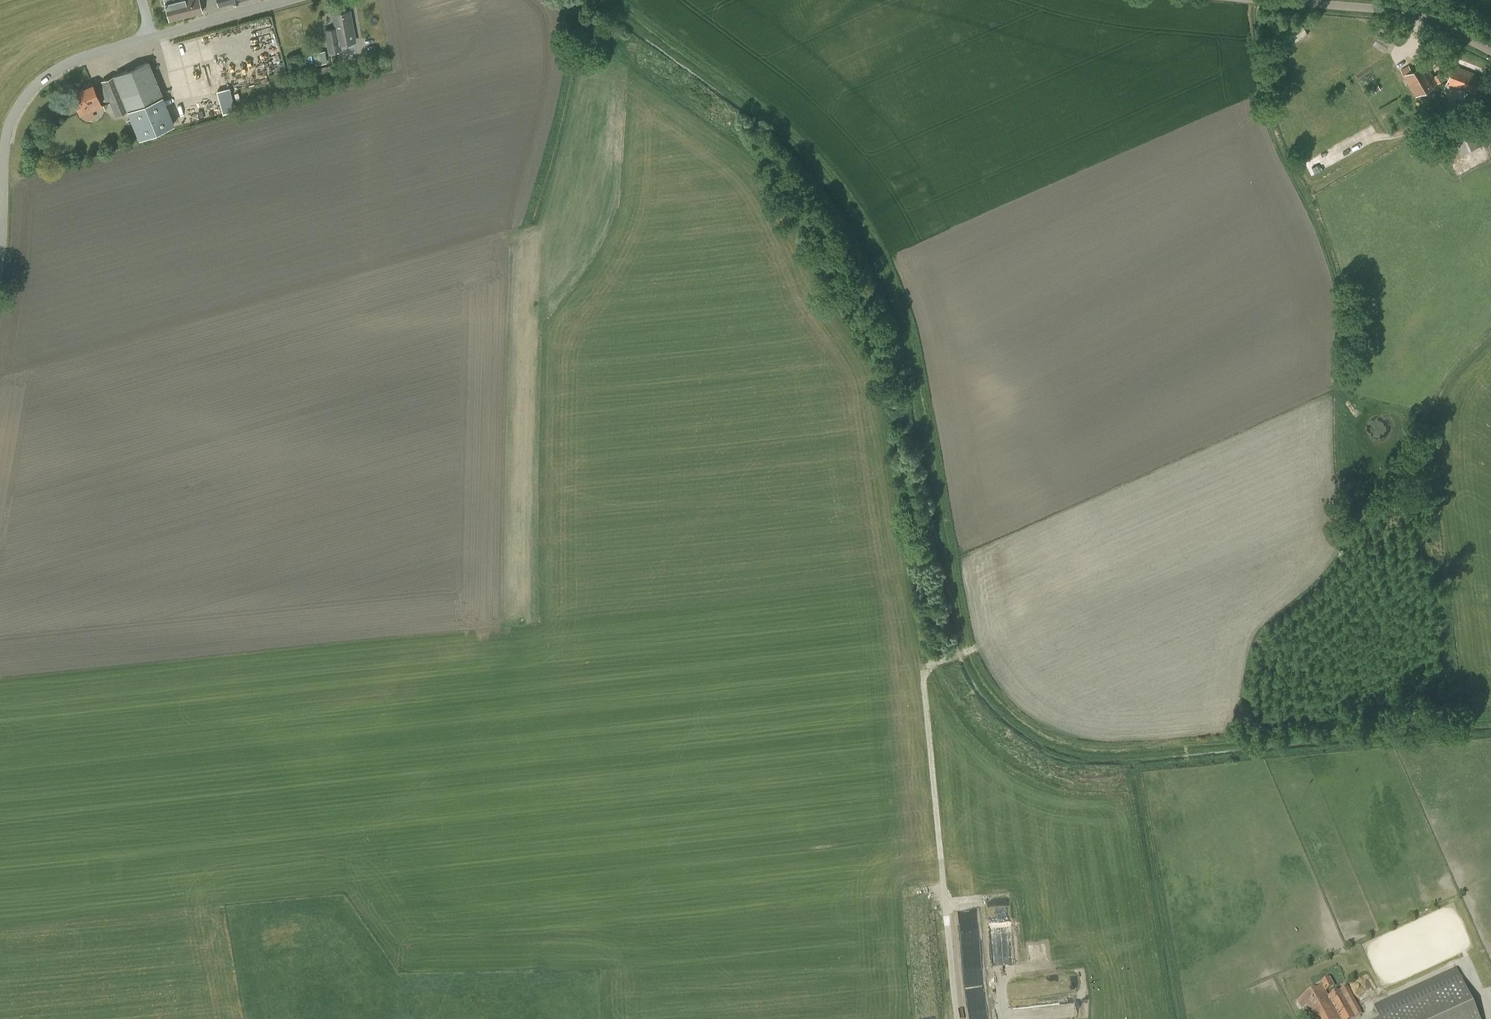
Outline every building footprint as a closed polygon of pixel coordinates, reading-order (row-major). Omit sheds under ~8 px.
[(169,20),(202,12),(199,0),(164,0),(169,20)] [(350,10),(332,13),(335,28),(325,30),(329,52),(341,49),(340,44),(356,41),(350,10)] [(1373,44),(1385,51),(1391,42),(1378,34),(1373,44)] [(325,50),(313,52),(315,64),(327,62),(325,50)] [(1417,67),(1410,71),(1407,66),(1401,70),(1417,96),(1443,79),(1439,72),(1433,76),(1422,58),(1414,62),(1417,67)] [(140,138),(175,124),(148,61),(101,80),(116,116),(129,111),(140,138)] [(1446,83),(1474,94),(1482,75),(1454,64),(1446,83)] [(317,68),(318,74),(331,71),(330,65),(317,68)] [(101,105),(93,83),(92,84),(91,81),(83,85),(84,87),(76,90),(80,100),(75,102),(80,113),(101,105)] [(235,109),(229,87),(217,90),(223,113),(235,109)] [(1490,134),(1490,107),(1480,113),(1490,134)] [(1461,155),(1490,140),(1490,137),(1478,111),(1447,126),(1461,155)] [(1456,969),(1373,1007),(1379,1018),(1479,1018),(1456,969)] [(1316,990),(1320,996),(1316,998),(1317,1001),(1316,1001),(1324,1015),(1325,1014),(1329,1018),(1353,1018),(1362,1014),(1347,987),(1328,997),(1325,992),(1334,987),(1330,979),(1314,987),(1316,990)] [(1316,990),(1299,1000),(1297,1002),(1301,1010),(1304,1009),(1310,1018),(1329,1018),(1325,1014),(1324,1015),(1316,1001),(1317,1001),(1316,998),(1320,996),(1316,990)]
